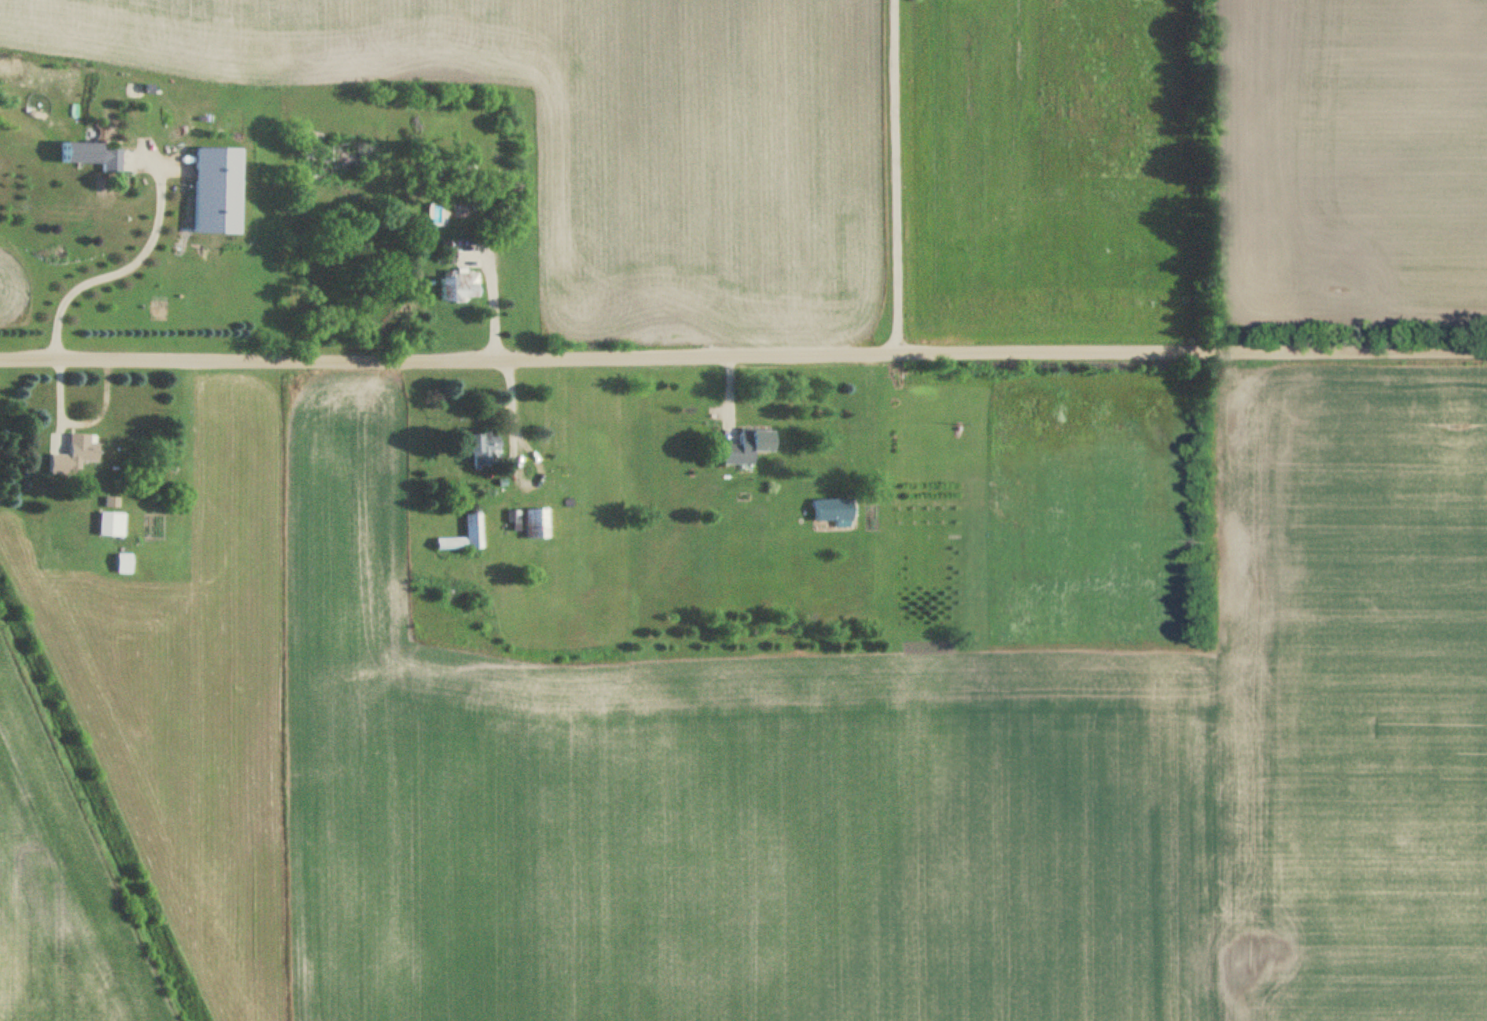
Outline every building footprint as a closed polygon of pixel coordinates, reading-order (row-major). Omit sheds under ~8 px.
[(54,138),(116,139),(115,181),(94,181),(94,166),(54,166),(54,138)] [(233,148),(231,235),(185,234),(186,147),(233,148)] [(437,264),(450,263),(449,242),(436,243),(437,264)] [(470,271),(471,302),(435,303),(435,272),(470,271)] [(767,452),(746,452),(746,461),(717,462),(717,435),(731,435),(731,426),(766,425),(767,452)] [(455,431),(494,430),(494,468),(465,468),(465,460),(455,460),(455,431)] [(63,431),(86,431),(86,439),(96,439),(96,462),(77,462),(77,469),(42,469),(42,445),(63,446),(63,431)] [(814,487),(845,487),(846,528),(832,528),(832,517),(814,518),(814,487)] [(92,535),(122,534),(122,508),(115,508),(115,494),(98,495),(98,505),(91,505),(92,535)] [(519,501),(544,501),(545,540),(519,540),(519,501)] [(460,510),(476,510),(478,546),(431,548),(430,531),(461,530),(460,510)] [(111,552),(127,551),(128,572),(111,572),(111,552)]
